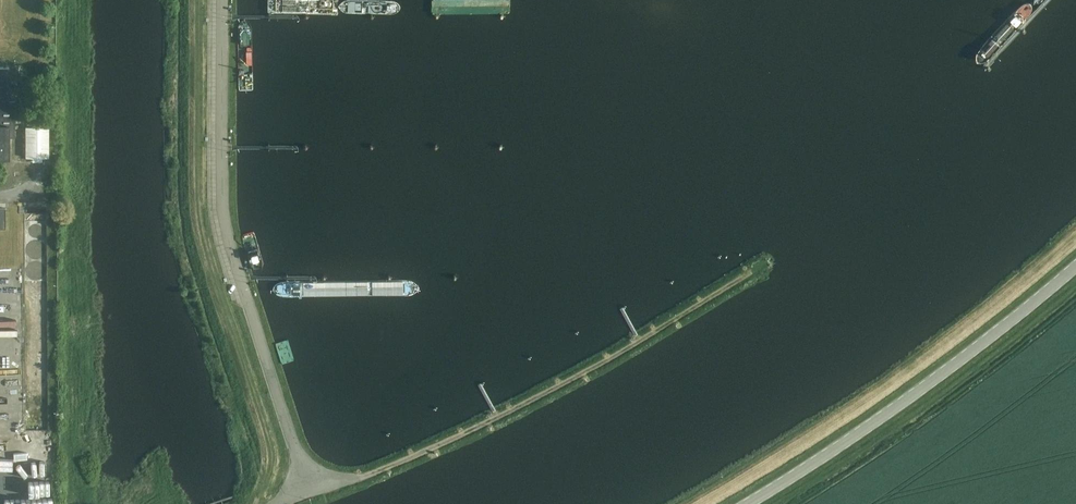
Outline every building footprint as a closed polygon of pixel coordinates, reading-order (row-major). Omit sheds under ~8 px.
[(0,65),(0,159),(10,159),(10,137),(14,137),(14,100),(9,100),(9,65),(0,65)] [(32,157),(32,161),(42,161),(42,157),(49,157),(49,126),(26,127),(26,158),(32,157)]
